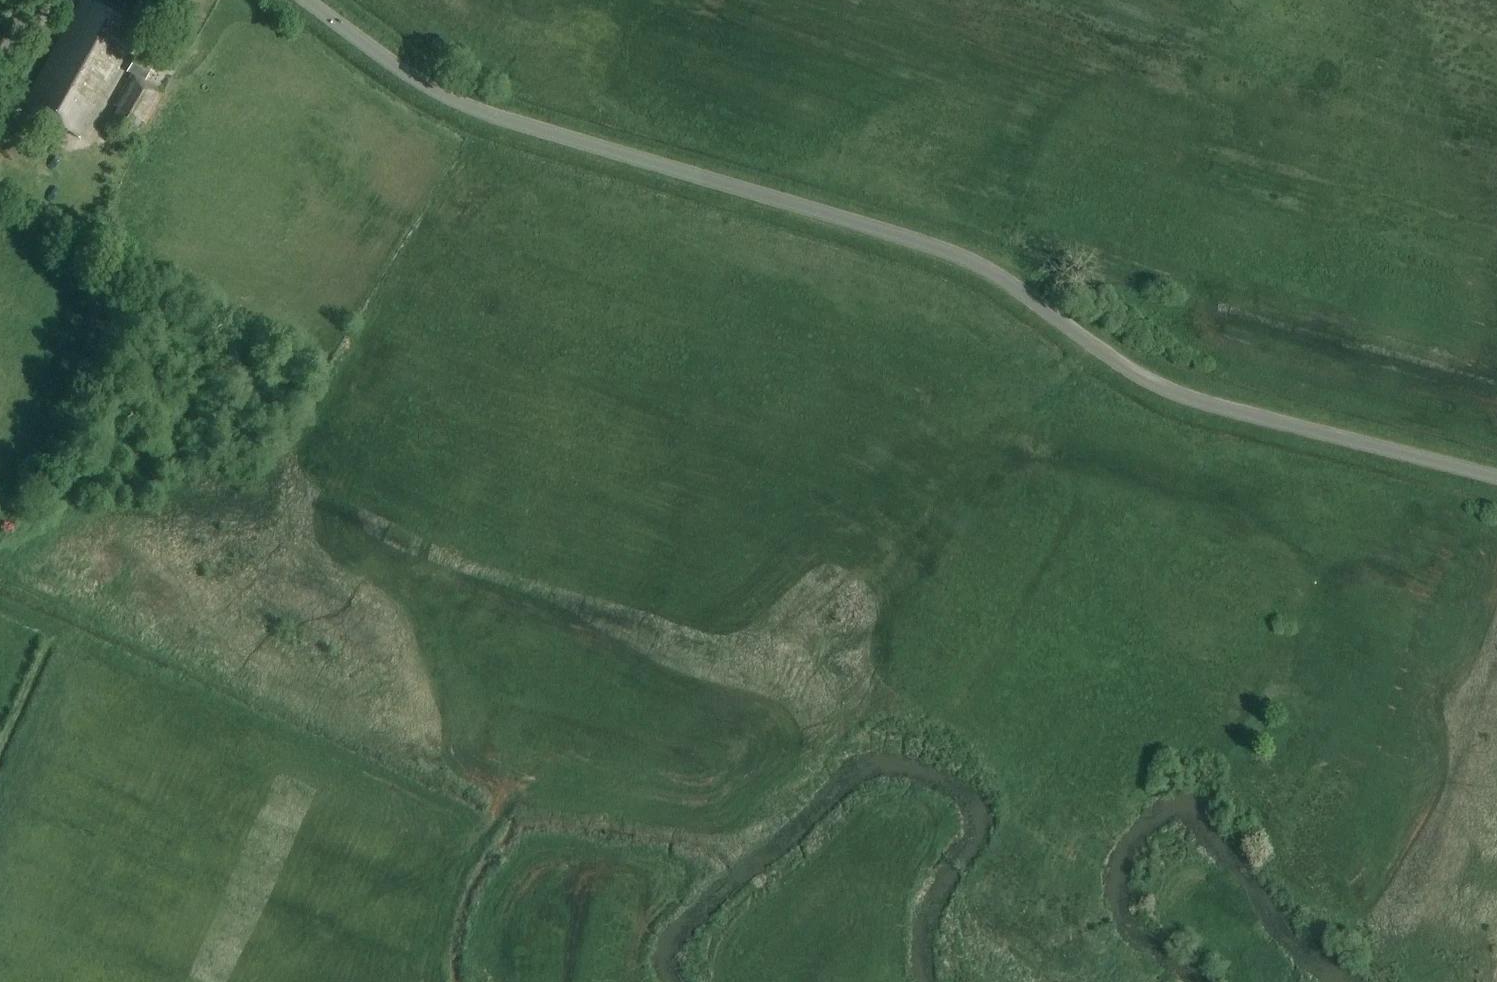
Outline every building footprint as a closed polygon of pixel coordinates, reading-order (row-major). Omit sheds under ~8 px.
[(141,30),(85,0),(84,0),(24,112),(83,143),(122,70),(121,69),(134,45),(133,44),(141,30)] [(106,133),(128,146),(141,122),(146,125),(165,92),(146,82),(155,66),(137,56),(127,74),(131,76),(113,108),(117,110),(111,120),(113,121),(106,133)]
